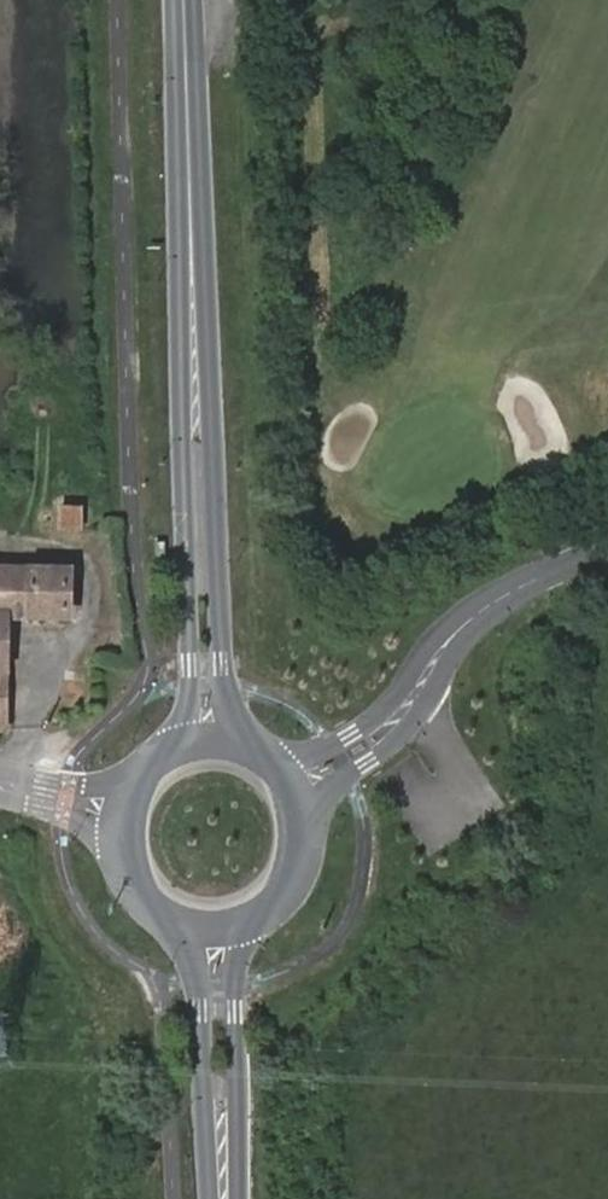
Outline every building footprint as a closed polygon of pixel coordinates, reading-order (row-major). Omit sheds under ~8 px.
[(61,508),(60,528),(77,528),(77,508),(61,508)] [(1,731),(4,614),(67,616),(67,570),(0,568),(0,731),(1,731)]
